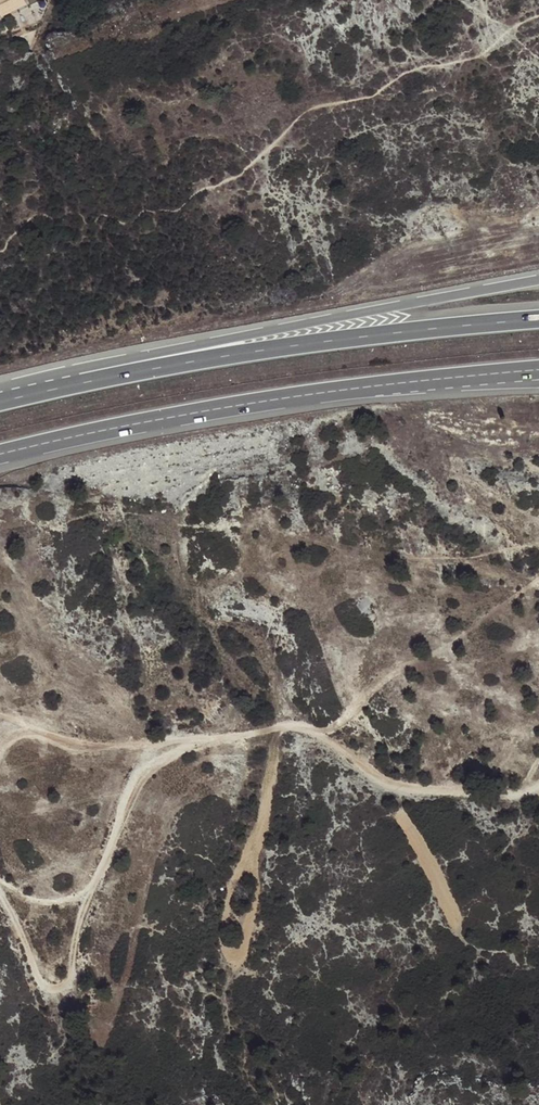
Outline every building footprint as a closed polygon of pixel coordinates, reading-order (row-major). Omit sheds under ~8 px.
[(1,14),(26,1),(26,0),(0,0),(0,12),(1,14)]
